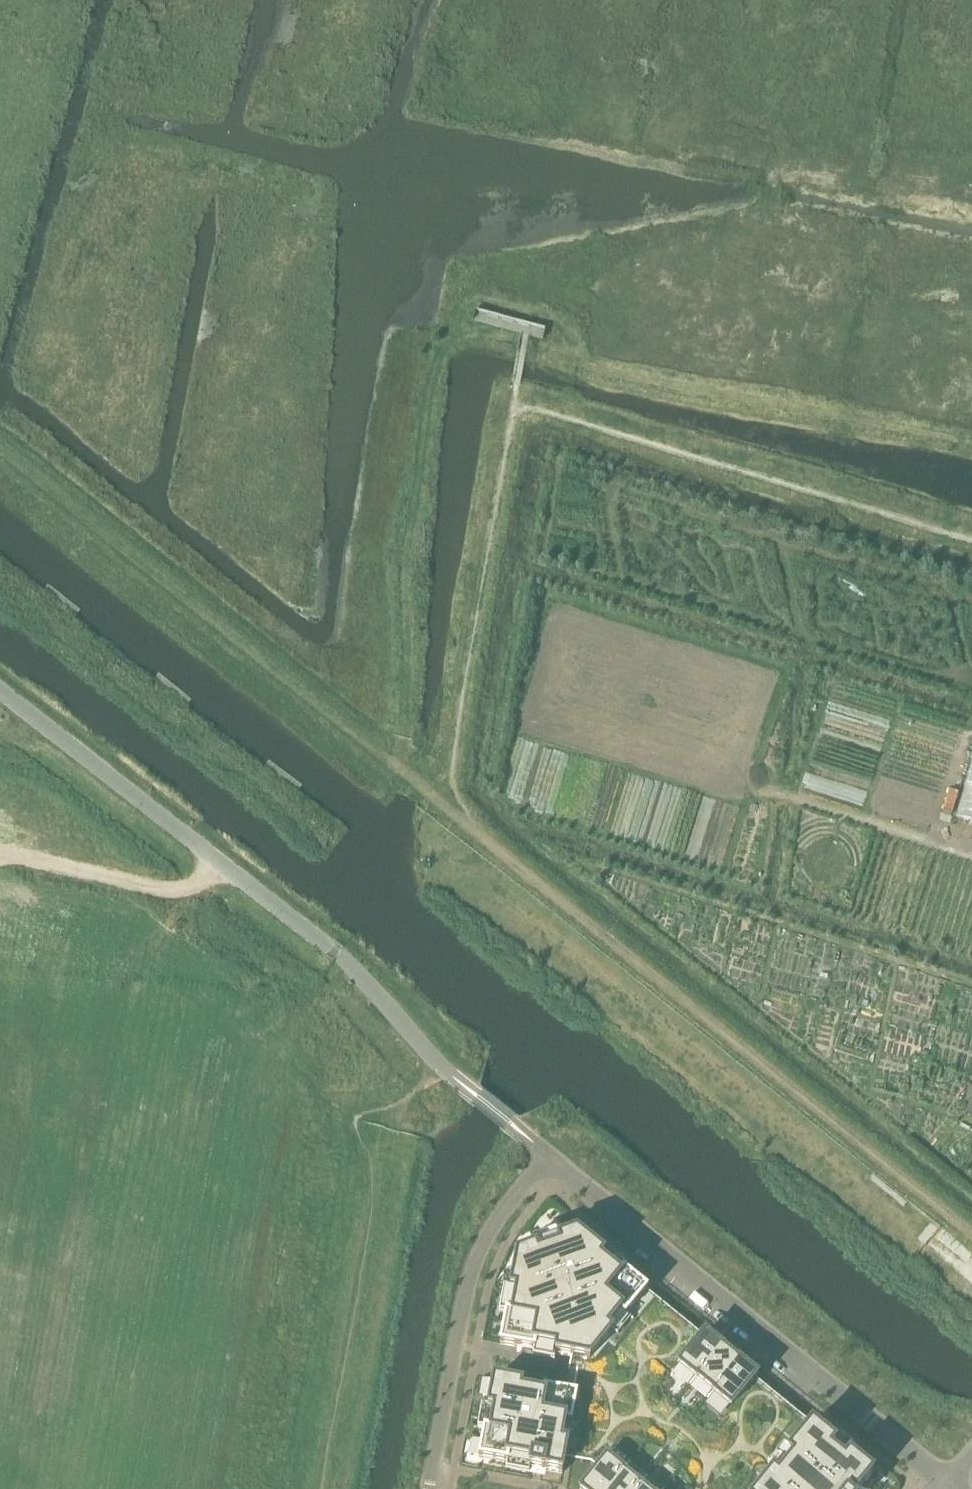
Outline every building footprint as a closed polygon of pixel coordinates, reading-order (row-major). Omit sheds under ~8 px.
[(971,740),(950,813),(971,820),(971,740)] [(517,1255),(500,1344),(518,1348),(535,1351),(536,1345),(556,1349),(555,1355),(571,1358),(590,1361),(647,1291),(647,1290),(623,1270),(619,1275),(600,1260),(604,1255),(577,1233),(517,1255)] [(702,1337),(678,1367),(697,1382),(697,1381),(696,1380),(722,1348),(723,1349),(723,1348),(705,1333),(702,1337)] [(722,1348),(696,1380),(697,1381),(713,1394),(714,1395),(740,1363),(739,1362),(723,1349),(722,1348)] [(713,1394),(713,1395),(731,1409),(755,1380),(758,1376),(739,1362),(740,1363),(714,1395),(713,1394)] [(494,1380),(479,1458),(508,1463),(509,1457),(531,1461),(529,1468),(532,1469),(541,1470),(544,1471),(544,1470),(562,1474),(565,1459),(568,1445),(562,1444),(565,1423),(571,1424),(577,1395),(572,1395),(544,1389),(543,1395),(521,1391),(522,1385),(494,1380)] [(873,1473),(812,1424),(811,1425),(759,1488),(860,1488),(873,1473)] [(582,1488),(611,1488),(624,1474),(607,1459),(598,1469),(598,1470),(582,1488)] [(611,1488),(639,1488),(640,1487),(624,1474),(611,1488)]
